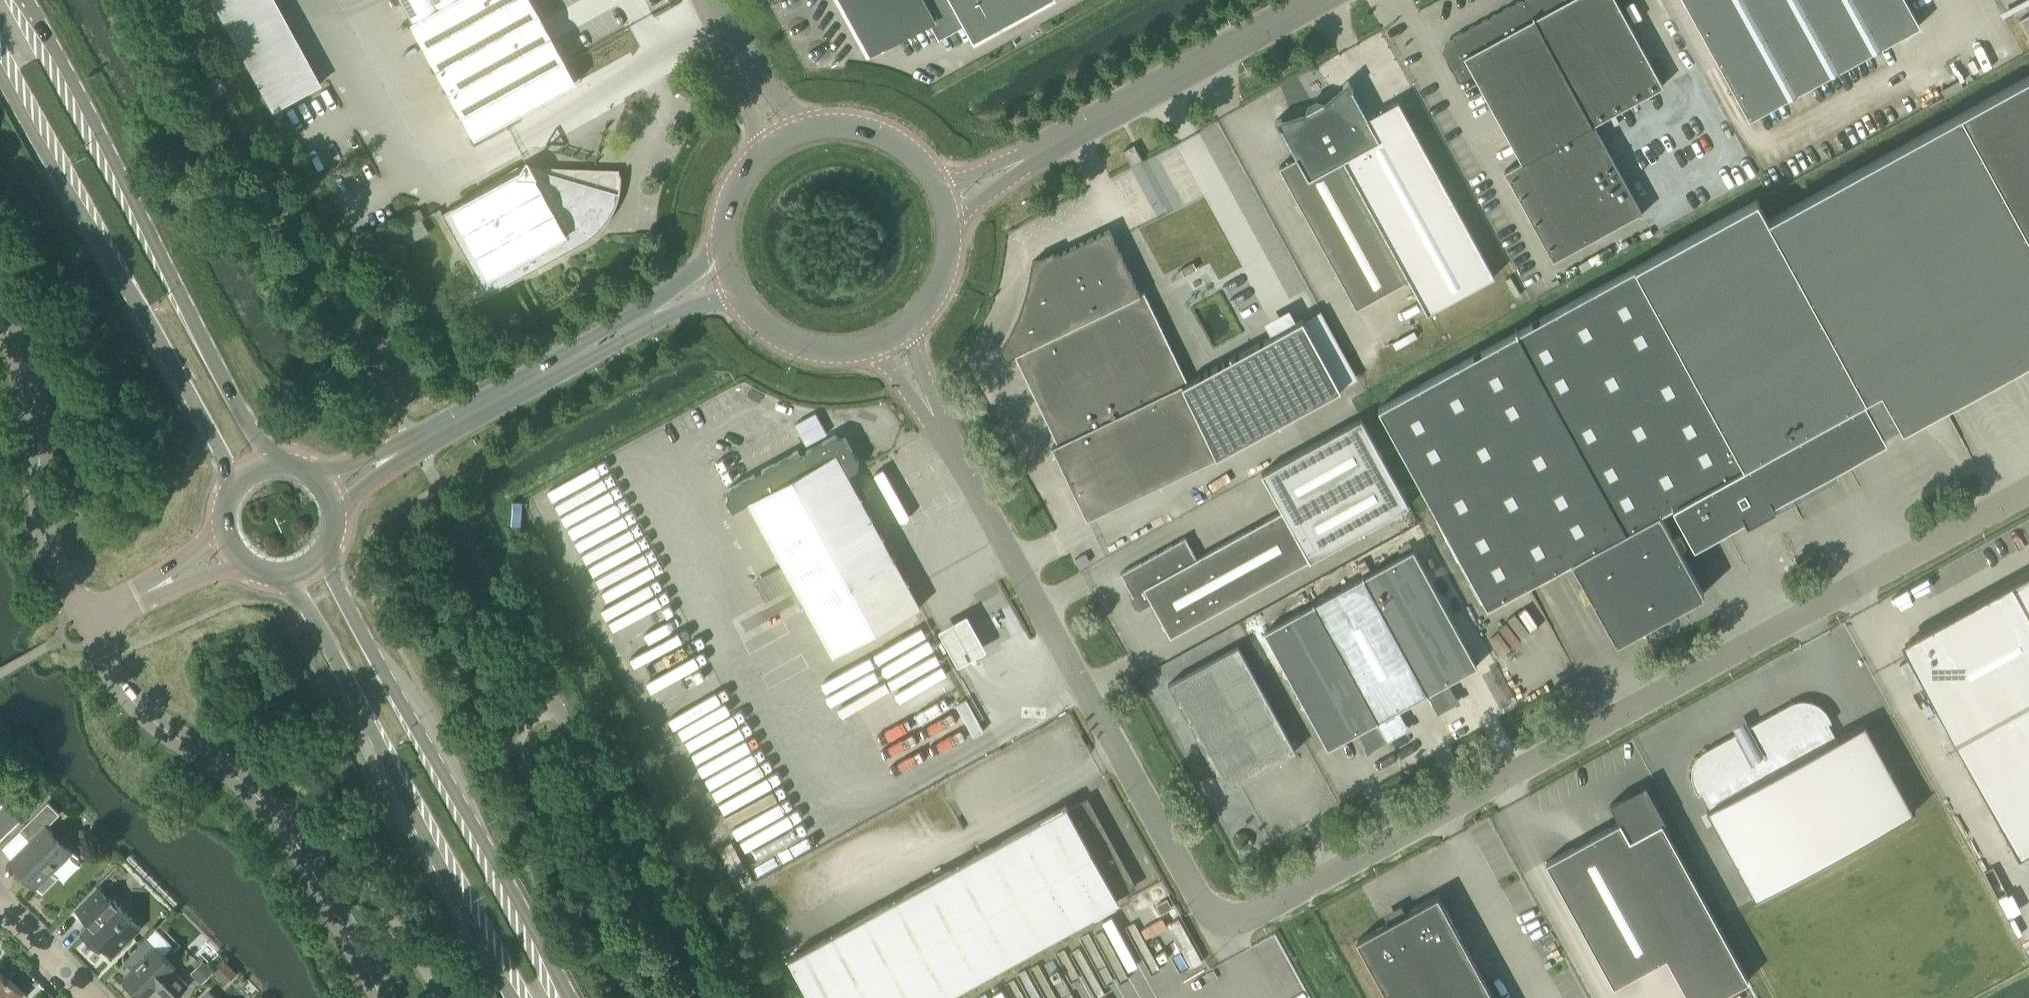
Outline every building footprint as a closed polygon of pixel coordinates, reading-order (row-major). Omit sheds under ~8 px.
[(267,0),(207,0),(258,112),(308,89),(267,0)] [(563,58),(531,0),(402,0),(464,113),(563,58)] [(871,53),(931,20),(940,35),(964,22),(974,40),(1047,0),(842,0),(871,53)] [(1453,36),(1455,39),(1449,58),(1447,59),(1459,82),(1474,74),(1522,161),(1505,170),(1554,259),(1641,211),(1525,0),(1519,0),(1491,15),(1490,19),(1487,18),(1453,36)] [(1641,211),(1593,124),(1663,85),(1617,0),(1525,0),(1641,211)] [(1749,118),(1920,25),(1906,0),(1684,0),(1749,118)] [(2028,37),(2028,15),(2019,20),(2028,37)] [(1744,515),(1747,521),(1776,505),(1773,500),(1886,437),(1882,430),(1899,421),(1903,428),(2028,359),(2028,75),(1768,218),(1757,199),(1378,407),(1487,605),(1572,559),(1617,641),(1704,593),(1659,511),(1672,504),(1694,543),(1744,515)] [(1313,102),(1409,278),(1428,312),(1495,275),(1399,100),(1369,116),(1349,79),(1326,100),(1317,100),(1313,102)] [(1279,165),(1357,307),(1409,278),(1313,102),(1309,104),(1307,111),(1275,120),(1295,156),(1279,165)] [(1124,150),(1133,166),(1143,160),(1134,144),(1124,150)] [(442,213),(487,293),(436,321),(437,323),(583,243),(596,233),(607,221),(615,207),(620,192),(621,186),(621,179),(621,173),(619,173),(619,179),(619,185),(618,191),(528,165),(454,206),(442,213)] [(1237,241),(1231,241),(1247,273),(1247,274),(1258,297),(1283,285),(1282,280),(1272,259),(1265,260),(1264,248),(1261,242),(1260,221),(1269,240),(1268,214),(1256,190),(1242,191),(1242,190),(1234,190),(1239,200),(1243,200),(1245,224),(1235,229),(1248,228),(1247,210),(1259,234),(1249,235),(1237,241)] [(1087,518),(1217,456),(1341,389),(1303,319),(1188,382),(1144,291),(1141,293),(1109,229),(1055,255),(1053,251),(1032,261),(1029,280),(1025,298),(1018,315),(1011,332),(1001,349),(1006,359),(1015,355),(1058,443),(1053,446),(1087,518)] [(1170,636),(1409,506),(1362,419),(1262,473),(1283,511),(1197,558),(1186,537),(1121,573),(1139,605),(1150,599),(1170,636)] [(835,434),(807,450),(805,457),(810,466),(749,500),(833,654),(921,606),(895,559),(848,474),(857,468),(859,462),(845,437),(835,434)] [(615,470),(552,498),(580,561),(644,533),(615,470)] [(531,515),(518,523),(524,533),(537,526),(531,515)] [(1363,577),(1427,693),(1438,713),(1456,703),(1454,700),(1456,696),(1448,682),(1477,665),(1413,549),(1363,577)] [(1939,621),(1940,623),(1926,630),(1925,629),(1917,634),(1918,637),(1907,643),(1913,654),(1910,656),(1956,739),(1961,737),(1960,735),(1974,727),(1975,729),(1982,725),(1981,723),(2000,713),(2001,715),(2028,699),(2028,572),(1939,621)] [(645,674),(707,644),(682,593),(670,599),(658,574),(608,598),(645,674)] [(1398,709),(1427,693),(1363,577),(1314,603),(1389,740),(1406,730),(1405,727),(1406,723),(1398,709)] [(1372,749),(1389,740),(1314,603),(1264,631),(1328,747),(1358,731),(1366,745),(1370,746),(1372,749)] [(932,627),(952,664),(980,649),(961,612),(932,627)] [(1238,645),(1168,683),(1226,789),(1296,750),(1238,645)] [(1790,703),(1747,727),(1750,731),(1740,736),(1738,732),(1706,749),(1702,752),(1699,755),(1695,760),(1693,764),(1692,769),(1692,773),(1692,778),(1693,783),(1695,787),(1698,794),(1702,792),(1711,808),(1707,810),(1755,897),(1752,898),(1753,899),(1916,809),(1915,809),(1913,810),(1865,723),(1837,738),(1828,723),(1832,721),(1828,714),(1825,710),(1822,707),(1818,704),(1814,702),(1809,700),(1804,700),(1799,700),(1795,701),(1790,703)] [(1544,717),(1540,709),(1540,708),(1525,716),(1530,725),(1544,717)] [(722,810),(767,785),(755,763),(710,787),(722,810)] [(1646,784),(1610,803),(1620,821),(1546,861),(1614,984),(1666,956),(1690,997),(1714,997),(1748,979),(1662,822),(1666,820),(1646,784)] [(1066,805),(912,890),(874,820),(751,888),(812,997),(940,997),(1118,900),(1116,895),(1134,885),(1087,799),(1069,810),(1066,805)] [(49,801),(20,829),(31,840),(12,859),(24,872),(23,874),(42,894),(58,878),(51,871),(72,850),(47,826),(60,813),(49,801)] [(90,923),(86,928),(81,932),(99,951),(103,946),(112,955),(126,941),(141,926),(114,899),(113,900),(97,885),(89,894),(74,908),(90,923)] [(1438,895),(1357,940),(1389,997),(1494,997),(1438,895)] [(125,976),(146,997),(156,987),(167,997),(174,997),(187,984),(173,970),(176,967),(155,946),(125,976)] [(191,972),(202,982),(214,970),(203,960),(191,972)] [(223,981),(225,984),(238,972),(226,960),(214,972),(223,981)] [(22,967),(12,975),(24,988),(33,979),(22,967)] [(10,976),(7,978),(0,971),(0,997),(25,997),(28,995),(10,976)]
